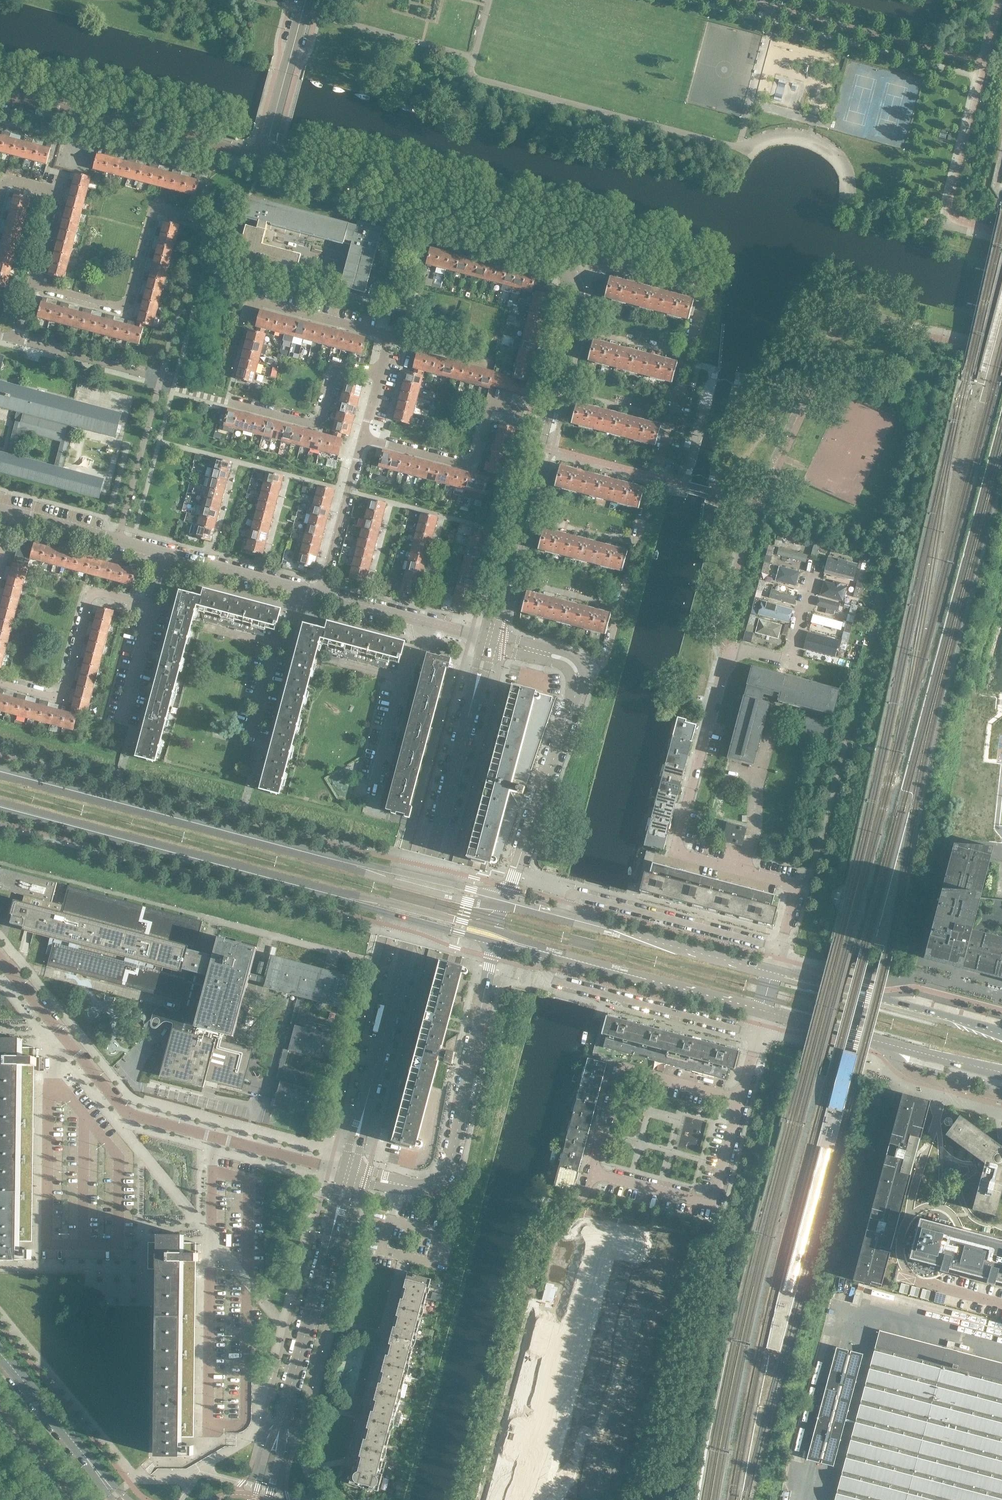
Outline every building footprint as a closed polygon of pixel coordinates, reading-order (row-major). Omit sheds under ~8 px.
[(13,155),(18,135),(9,133),(8,137),(6,137),(1,152),(13,155)] [(24,158),(28,143),(26,142),(27,137),(18,135),(13,155),(24,158)] [(35,161),(40,141),(31,139),(30,143),(28,143),(24,158),(35,161)] [(47,164),(51,149),(48,148),(50,143),(40,141),(35,161),(47,164)] [(105,172),(109,157),(107,156),(108,152),(99,149),(93,169),(105,172)] [(116,175),(121,155),(112,153),(111,157),(109,157),(105,172),(116,175)] [(127,178),(131,163),(129,162),(131,157),(121,155),(116,175),(127,178)] [(139,181),(144,161),(135,158),(133,163),(131,163),(127,178),(139,181)] [(150,184),(154,169),(152,168),(153,163),(144,161),(139,181),(150,184)] [(161,187),(166,167),(157,164),(156,169),(154,169),(150,184),(161,187)] [(172,190),(176,174),(174,174),(175,169),(166,167),(161,187),(172,190)] [(183,193),(189,173),(180,170),(178,175),(176,174),(172,190),(183,193)] [(88,189),(91,178),(91,177),(75,173),(71,172),(68,181),(73,183),(72,185),(88,189)] [(195,196),(199,180),(197,180),(198,175),(189,173),(183,193),(195,196)] [(85,200),(88,189),(72,185),(72,187),(67,185),(65,195),(85,200)] [(27,209),(30,198),(15,194),(14,196),(9,195),(7,204),(27,209)] [(82,211),(85,200),(65,195),(62,204),(67,205),(66,207),(82,211)] [(365,293),(382,228),(358,221),(357,226),(349,224),(265,202),(265,200),(251,196),(251,198),(247,197),(242,216),(352,245),(341,286),(365,293)] [(24,220),(27,209),(7,204),(5,213),(9,214),(9,216),(24,220)] [(79,222),(82,211),(66,207),(66,209),(61,208),(59,217),(79,222)] [(21,232),(24,220),(9,216),(8,218),(4,217),(1,226),(21,232)] [(76,234),(79,222),(59,217),(56,226),(61,227),(60,229),(76,234)] [(177,237),(180,225),(164,221),(159,220),(157,229),(161,230),(161,232),(177,237)] [(21,232),(1,226),(0,231),(0,236),(3,237),(3,239),(18,243),(21,232)] [(73,245),(76,234),(60,229),(60,232),(55,230),(53,239),(73,245)] [(174,248),(177,237),(161,232),(160,234),(156,233),(153,242),(174,248)] [(18,243),(3,239),(2,241),(0,240),(0,250),(15,254),(18,243)] [(70,256),(73,245),(53,239),(50,249),(55,250),(55,252),(70,256)] [(171,259),(174,248),(153,242),(151,252),(155,253),(155,255),(171,259)] [(436,267),(441,251),(431,248),(426,264),(428,264),(427,265),(431,266),(431,265),(436,267)] [(15,254),(0,250),(0,262),(12,265),(15,254)] [(446,269),(450,253),(441,251),(436,267),(437,267),(437,268),(440,269),(440,268),(446,269)] [(67,267),(70,256),(55,252),(54,254),(49,253),(47,262),(67,267)] [(455,272),(460,256),(450,253),(446,269),(447,269),(446,270),(449,271),(450,270),(455,272)] [(168,270),(171,259),(155,255),(154,257),(150,256),(147,265),(168,270)] [(465,274),(469,258),(460,256),(455,272),(456,272),(456,273),(459,274),(459,273),(465,274)] [(474,277),(479,261),(469,258),(465,274),(466,274),(465,275),(469,276),(469,275),(474,277)] [(484,279),(488,263),(479,261),(474,277),(475,277),(475,278),(478,279),(478,278),(484,279)] [(12,265),(0,262),(0,274),(9,277),(12,265)] [(64,279),(67,267),(47,262),(44,271),(49,272),(49,275),(64,279)] [(493,282),(498,266),(488,263),(484,279),(485,279),(484,280),(488,281),(488,280),(493,282)] [(165,281),(168,270),(147,265),(145,274),(150,275),(149,277),(165,281)] [(503,284),(507,268),(498,266),(493,282),(494,282),(494,283),(497,284),(497,283),(503,284)] [(513,287),(517,271),(507,268),(503,284),(503,285),(507,286),(507,285),(513,287)] [(522,289),(526,273),(517,271),(513,287),(513,288),(516,289),(516,288),(522,289)] [(532,292),(536,276),(526,273),(522,289),(522,290),(525,291),(526,290),(532,292)] [(9,277),(0,274),(0,286),(6,288),(9,277)] [(544,289),(547,279),(536,276),(532,292),(535,293),(535,292),(542,293),(543,289),(544,289)] [(162,293),(165,281),(149,277),(148,279),(144,278),(141,287),(162,293)] [(633,304),(638,285),(626,282),(622,280),(622,281),(610,278),(609,282),(606,282),(603,292),(606,293),(605,297),(633,304)] [(661,312),(666,293),(654,290),(654,289),(650,288),(650,289),(638,285),(633,304),(661,312)] [(159,304),(162,293),(141,287),(139,296),(144,298),(143,300),(159,304)] [(549,305),(551,296),(542,293),(535,292),(535,293),(533,301),(549,305)] [(693,316),(695,305),(693,304),(694,300),(682,297),(682,296),(677,295),(677,296),(666,293),(661,312),(689,319),(690,315),(693,316)] [(49,321),(54,300),(45,298),(44,302),(41,302),(37,318),(49,321)] [(60,324),(64,308),(62,307),(63,303),(54,300),(49,321),(60,324)] [(156,315),(159,304),(143,300),(142,302),(138,301),(135,310),(156,315)] [(546,314),(549,305),(533,301),(532,302),(531,305),(532,305),(530,310),(546,314)] [(71,327),(77,306),(67,304),(66,308),(64,308),(60,324),(71,327)] [(82,329),(87,314),(85,313),(86,309),(77,306),(71,327),(82,329)] [(94,332),(99,312),(90,310),(89,314),(87,314),(82,329),(94,332)] [(153,327),(156,315),(135,310),(133,319),(138,320),(137,322),(144,324),(153,327)] [(275,331),(279,315),(260,310),(256,326),(258,327),(257,332),(264,334),(265,329),(271,330),(271,331),(274,332),(274,331),(275,331)] [(544,324),(546,314),(530,310),(530,311),(529,311),(528,314),(529,314),(528,320),(544,324)] [(105,335),(109,320),(107,319),(108,315),(99,312),(94,332),(105,335)] [(285,334),(289,318),(279,315),(275,331),(281,333),(280,334),(284,335),(284,334),(285,334)] [(116,338),(121,318),(112,316),(111,320),(109,320),(105,335),(116,338)] [(127,341),(131,326),(129,325),(131,321),(121,318),(116,338),(127,341)] [(294,336),(298,320),(289,318),(285,334),(290,335),(290,336),(293,337),(293,336),(294,336)] [(304,339),(308,323),(298,320),(294,336),(300,338),(299,339),(303,340),(303,339),(304,339)] [(541,333),(544,324),(528,320),(527,320),(526,323),(527,324),(525,329),(541,333)] [(313,341),(317,325),(308,323),(304,339),(309,340),(309,341),(312,342),(312,341),(313,341)] [(323,344),(327,328),(317,325),(313,341),(319,343),(318,344),(322,345),(322,344),(323,344)] [(143,329),(136,327),(131,326),(127,341),(139,344),(143,329)] [(332,346),(336,330),(327,328),(323,344),(328,345),(328,346),(331,347),(331,346),(332,346)] [(539,343),(541,333),(525,329),(525,330),(524,330),(523,333),(524,333),(523,338),(539,343)] [(264,340),(265,335),(266,334),(264,334),(257,332),(249,330),(247,340),(263,344),(264,344),(265,341),(264,340)] [(342,349),(346,333),(336,330),(332,346),(337,348),(337,349),(341,350),(341,349),(342,349)] [(351,351),(355,335),(346,333),(342,349),(347,350),(347,351),(350,352),(350,351),(351,351)] [(361,354),(365,338),(355,335),(351,351),(356,353),(356,354),(359,355),(359,354),(361,354)] [(536,352),(539,343),(523,338),(523,339),(522,339),(521,342),(522,343),(520,348),(536,352)] [(261,350),(263,344),(247,340),(244,350),(260,354),(261,353),(262,353),(262,350),(261,350)] [(616,367),(621,348),(609,345),(610,344),(605,343),(605,344),(593,341),(592,345),(589,345),(586,355),(589,356),(588,360),(616,367)] [(534,362),(536,352),(520,348),(520,349),(519,348),(518,352),(519,352),(518,357),(534,362)] [(644,375),(649,356),(637,353),(637,352),(633,351),(621,348),(616,367),(644,375)] [(259,359),(260,354),(244,350),(242,359),(258,363),(259,363),(260,359),(259,359)] [(432,373),(437,357),(418,352),(413,368),(416,369),(414,374),(423,376),(424,371),(428,372),(428,373),(431,374),(432,373)] [(676,378),(679,368),(676,367),(677,363),(665,360),(665,359),(661,358),(661,359),(649,356),(644,375),(672,382),(673,378),(676,378)] [(442,375),(446,359),(437,357),(432,373),(438,374),(438,375),(441,376),(441,375),(442,375)] [(531,371),(534,362),(518,357),(518,358),(517,358),(516,361),(517,361),(515,367),(531,371)] [(256,369),(258,363),(242,359),(239,369),(255,373),(256,372),(257,372),(257,369),(256,369)] [(451,378),(456,362),(446,359),(442,375),(447,377),(447,378),(450,379),(451,378)] [(461,380),(465,364),(456,362),(451,378),(457,379),(457,380),(460,381),(460,380),(461,380)] [(470,383),(475,367),(465,364),(461,380),(466,382),(466,383),(469,384),(470,383)] [(480,385),(484,369),(475,367),(470,383),(476,384),(476,385),(479,386),(479,385),(480,385)] [(528,382),(531,371),(515,367),(515,368),(514,367),(513,371),(514,371),(513,377),(512,378),(516,379),(527,382),(528,382)] [(254,378),(255,373),(239,369),(237,378),(248,381),(247,382),(251,383),(251,382),(253,383),(253,381),(254,382),(255,378),(254,378)] [(490,385),(494,372),(484,369),(480,385),(485,387),(485,388),(488,389),(488,388),(489,388),(490,385)] [(420,385),(423,376),(414,374),(407,372),(404,381),(420,385)] [(496,386),(499,373),(494,372),(490,385),(496,386)] [(501,388),(505,375),(499,373),(496,386),(501,388)] [(507,389),(510,376),(505,375),(501,388),(507,389)] [(513,391),(516,379),(512,378),(513,377),(510,376),(507,389),(513,391)] [(526,391),(528,385),(526,385),(527,382),(516,379),(513,391),(520,393),(520,396),(527,398),(529,392),(526,391)] [(418,394),(420,385),(404,381),(402,390),(418,394)] [(99,497),(103,480),(61,469),(73,425),(115,436),(121,414),(0,382),(0,406),(19,411),(7,455),(0,453),(0,471),(99,497)] [(359,397),(362,387),(346,383),(346,384),(345,384),(344,387),(345,387),(343,393),(359,397)] [(415,404),(418,394),(402,390),(399,400),(415,404)] [(357,407),(359,397),(343,393),(343,394),(342,393),(341,397),(342,397),(341,402),(357,407)] [(413,413),(415,404),(399,400),(397,409),(413,413)] [(354,416),(357,407),(341,402),(341,403),(340,403),(339,406),(340,406),(338,412),(354,416)] [(600,430),(605,411),(593,408),(593,407),(589,406),(589,407),(576,404),(575,408),(572,407),(570,418),(572,419),(571,423),(600,430)] [(234,428),(238,412),(229,409),(226,420),(225,420),(224,423),(225,423),(224,425),(225,426),(228,427),(229,426),(234,428)] [(410,424),(413,413),(397,409),(394,420),(405,423),(405,424),(408,425),(408,424),(410,424)] [(627,437),(632,419),(621,415),(616,413),(616,414),(605,411),(600,430),(627,437)] [(243,430),(248,414),(238,412),(234,428),(235,428),(234,429),(238,430),(238,429),(243,430)] [(352,426),(354,416),(338,412),(338,413),(337,412),(336,416),(337,416),(336,421),(352,426)] [(253,433),(257,417),(248,414),(243,430),(244,431),(247,432),(247,431),(253,433)] [(262,435),(267,419),(257,417),(253,433),(254,433),(253,434),(257,435),(257,434),(262,435)] [(272,438),(276,422),(267,419),(262,435),(263,436),(266,437),(266,436),(272,438)] [(659,441),(662,431),(659,430),(660,426),(648,423),(648,422),(644,421),(644,422),(632,419),(627,437),(655,445),(656,441),(659,441)] [(349,435),(352,426),(336,421),(336,422),(335,422),(334,425),(335,425),(333,431),(335,432),(342,433),(349,435)] [(281,440),(285,424),(276,422),(272,438),(273,438),(272,439),(276,440),(276,439),(281,440)] [(291,443),(295,427),(285,424),(281,440),(282,441),(282,442),(285,442),(285,441),(291,443)] [(514,438),(516,428),(500,424),(500,425),(499,425),(498,428),(499,428),(498,434),(514,438)] [(300,445),(304,429),(295,427),(291,443),(292,443),(291,444),(295,445),(295,444),(300,445)] [(310,448),(314,432),(304,429),(300,445),(301,446),(301,447),(304,447),(304,446),(310,448)] [(319,450),(323,434),(314,432),(310,448),(310,449),(314,450),(314,449),(319,450)] [(340,439),(342,433),(335,432),(333,437),(332,439),(342,442),(342,439),(340,439)] [(330,446),(332,439),(333,437),(323,434),(319,450),(320,451),(320,452),(323,452),(323,451),(329,453),(330,446)] [(511,447),(514,438),(498,434),(497,435),(496,434),(496,438),(497,438),(495,443),(511,447)] [(340,448),(342,442),(332,439),(330,446),(340,448)] [(509,457),(511,447),(495,443),(495,444),(494,444),(493,447),(494,447),(493,453),(509,457)] [(338,455),(340,448),(330,446),(329,453),(338,455)] [(389,469),(393,453),(383,450),(380,461),(379,461),(379,464),(379,466),(380,466),(380,467),(383,468),(383,467),(389,469)] [(683,470),(688,453),(680,451),(676,468),(683,470)] [(398,471),(403,455),(393,453),(389,469),(390,469),(389,470),(393,471),(393,470),(398,471)] [(506,466),(509,457),(493,453),(492,453),(491,453),(491,457),(492,457),(490,462),(506,466)] [(408,474),(412,458),(403,455),(398,471),(399,472),(402,473),(402,472),(408,474)] [(417,476),(422,460),(412,458),(408,474),(409,474),(408,475),(412,476),(412,475),(417,476)] [(229,473),(232,463),(216,459),(215,461),(214,460),(213,464),(214,464),(213,469),(229,473)] [(427,479),(431,463),(422,460),(417,476),(418,477),(421,478),(421,477),(427,479)] [(504,476),(506,466),(490,462),(490,463),(489,463),(488,466),(489,466),(488,472),(489,472),(503,476),(504,476)] [(436,481),(440,465),(431,463),(427,479),(428,479),(427,480),(431,481),(431,480),(436,481)] [(446,484),(450,468),(440,465),(436,481),(437,482),(440,483),(440,482),(446,484)] [(583,493),(588,474),(576,471),(576,470),(572,469),(572,470),(560,467),(559,470),(556,470),(553,480),(556,482),(555,486),(583,493)] [(455,486),(459,470),(450,468),(446,484),(446,485),(450,486),(450,485),(455,486)] [(683,470),(676,468),(674,475),(682,477),(684,470),(683,470)] [(226,483),(229,473),(213,469),(213,470),(212,470),(211,473),(212,473),(210,479),(226,483)] [(465,489),(469,473),(459,470),(455,486),(456,487),(459,488),(459,487),(465,489)] [(280,487),(283,476),(267,472),(267,474),(266,474),(265,477),(266,477),(264,483),(280,487)] [(500,488),(503,476),(489,472),(488,478),(487,483),(491,484),(490,485),(500,488)] [(474,491),(478,475),(469,473),(465,489),(465,490),(468,491),(469,490),(474,491)] [(611,500),(616,481),(604,478),(604,477),(600,476),(600,477),(588,474),(583,493),(611,500)] [(487,485),(487,483),(488,478),(478,475),(474,491),(475,492),(475,493),(478,493),(478,492),(484,494),(487,485)] [(224,492),(226,483),(210,479),(209,479),(208,483),(209,483),(208,488),(224,492)] [(643,504),(645,494),(643,492),(644,489),(632,486),(632,485),(628,484),(627,484),(616,481),(611,500),(639,508),(640,504),(643,504)] [(278,497),(280,487),(264,483),(264,484),(263,483),(262,487),(263,487),(262,492),(278,497)] [(332,501),(335,490),(319,486),(318,488),(317,487),(316,491),(317,491),(316,496),(332,501)] [(221,502),(224,492),(208,488),(208,489),(207,489),(206,492),(207,492),(205,498),(221,502)] [(275,506),(278,497),(262,492),(262,493),(261,493),(260,496),(261,496),(259,502),(275,506)] [(329,510),(332,501),(316,496),(316,497),(315,497),(314,500),(315,500),(313,506),(329,510)] [(219,511),(221,502),(205,498),(204,498),(203,501),(204,502),(203,507),(219,511)] [(383,514),(386,504),(370,500),(370,501),(369,501),(368,504),(369,505),(367,510),(383,514)] [(273,515),(275,506),(259,502),(259,503),(258,502),(257,506),(258,506),(257,511),(273,515)] [(327,520),(329,510),(313,506),(313,507),(312,506),(311,510),(312,510),(311,515),(327,520)] [(216,521),(219,511),(203,507),(203,508),(202,508),(201,511),(202,511),(200,517),(216,521)] [(381,524),(383,514),(367,510),(367,511),(366,511),(365,514),(366,514),(365,520),(381,524)] [(270,525),(273,515),(257,511),(257,512),(256,512),(255,515),(256,515),(254,521),(270,525)] [(435,528),(438,517),(422,513),(421,515),(420,515),(419,518),(420,518),(419,524),(435,528)] [(324,529),(327,520),(311,515),(311,516),(310,516),(309,519),(310,519),(308,525),(324,529)] [(214,530),(216,521),(200,517),(199,517),(198,520),(199,521),(198,526),(214,530)] [(378,533),(381,524),(365,520),(364,520),(363,523),(364,524),(362,529),(378,533)] [(268,534),(270,525),(254,521),(253,521),(252,524),(253,525),(252,530),(268,534)] [(432,537),(435,528),(419,524),(418,524),(417,528),(418,528),(416,533),(432,537)] [(322,539),(324,529),(308,525),(308,526),(307,525),(306,529),(307,529),(306,534),(322,539)] [(211,541),(214,530),(198,526),(198,527),(197,527),(196,530),(197,530),(195,535),(202,537),(202,539),(204,540),(204,539),(211,541)] [(486,542),(489,531),(473,527),(473,529),(472,528),(471,532),(472,532),(470,537),(486,542)] [(376,543),(378,533),(362,529),(362,530),(361,530),(360,533),(361,533),(360,539),(376,543)] [(566,556),(571,537),(560,534),(560,533),(556,532),(555,533),(543,529),(542,533),(539,533),(537,543),(539,545),(538,548),(566,556)] [(265,544),(268,534),(252,530),(252,531),(251,531),(250,534),(251,534),(249,540),(265,544)] [(430,547),(432,537),(416,533),(416,534),(415,534),(414,537),(415,537),(414,543),(430,547)] [(319,548),(322,539),(306,534),(306,535),(305,535),(304,538),(305,538),(303,544),(319,548)] [(484,551),(486,542),(470,537),(470,538),(469,538),(468,541),(469,541),(468,547),(484,551)] [(594,563),(599,544),(587,541),(588,540),(583,539),(583,540),(571,537),(566,556),(594,563)] [(42,562),(47,541),(38,539),(37,544),(34,543),(33,547),(30,559),(42,562)] [(373,552),(376,543),(360,539),(359,539),(358,542),(359,543),(357,548),(373,552)] [(262,554),(265,544),(249,540),(248,540),(247,543),(248,544),(247,549),(254,551),(253,553),(255,554),(255,553),(262,554)] [(53,565),(57,549),(55,548),(56,544),(47,541),(42,562),(53,565)] [(30,559),(33,547),(29,546),(29,545),(19,543),(14,563),(28,566),(30,559)] [(427,556),(430,547),(414,543),(413,543),(412,546),(413,547),(411,552),(427,556)] [(816,559),(820,544),(814,543),(810,558),(816,559)] [(317,558),(319,548),(303,544),(303,545),(302,544),(301,548),(302,548),(301,553),(317,558)] [(626,567),(629,557),(626,555),(627,552),(615,548),(615,547),(611,546),(611,547),(599,544),(594,563),(622,571),(623,567),(626,567)] [(64,568),(69,547),(60,545),(59,549),(57,549),(53,565),(64,568)] [(772,556),(775,546),(772,546),(769,545),(766,555),(772,556)] [(75,571),(79,555),(77,554),(79,550),(69,547),(64,568),(75,571)] [(481,561),(484,551),(468,547),(468,548),(467,547),(466,551),(467,551),(465,556),(481,561)] [(808,555),(779,547),(777,554),(788,558),(787,562),(792,563),(793,559),(806,563),(808,555)] [(371,562),(373,552),(357,548),(357,549),(356,549),(355,552),(356,552),(355,557),(371,562)] [(87,573),(92,553),(83,551),(81,555),(79,555),(75,571),(87,573)] [(425,566),(427,556),(411,552),(411,553),(410,553),(409,556),(410,556),(409,562),(425,566)] [(98,576),(102,561),(100,560),(101,556),(92,553),(87,573),(98,576)] [(314,568),(317,558),(301,553),(301,554),(300,554),(299,557),(300,557),(298,562),(305,564),(305,567),(307,567),(307,566),(314,568)] [(479,570),(481,561),(465,556),(465,557),(464,557),(463,560),(464,560),(463,566),(479,570)] [(844,560),(829,556),(824,573),(854,581),(858,563),(850,561),(850,560),(844,558),(844,560)] [(860,556),(857,568),(867,571),(871,559),(860,556)] [(109,579),(114,559),(105,557),(104,561),(102,561),(98,576),(109,579)] [(368,571),(371,562),(355,557),(355,558),(354,558),(353,561),(354,562),(352,567),(368,571)] [(120,582),(124,567),(122,566),(124,562),(114,559),(109,579),(120,582)] [(28,566),(14,563),(12,562),(12,564),(7,563),(5,572),(25,578),(28,566)] [(422,575),(425,566),(409,562),(408,562),(407,565),(408,566),(406,571),(422,575)] [(767,574),(770,564),(764,562),(761,572),(767,574)] [(132,585),(136,570),(137,565),(128,563),(126,567),(124,567),(120,582),(132,585)] [(476,579),(479,570),(463,566),(462,566),(461,570),(462,570),(460,575),(476,579)] [(775,580),(796,586),(800,572),(779,566),(775,580)] [(366,582),(368,571),(352,567),(352,568),(351,568),(350,571),(351,571),(350,576),(357,578),(356,580),(358,581),(359,580),(366,582)] [(864,581),(866,571),(860,569),(858,579),(864,581)] [(420,585),(422,575),(406,571),(406,572),(405,572),(404,575),(405,575),(404,581),(420,585)] [(22,589),(25,578),(5,572),(2,582),(7,583),(7,585),(22,589)] [(474,589),(476,579),(460,575),(460,576),(459,576),(458,579),(459,579),(458,585),(474,589)] [(763,591),(765,581),(759,579),(757,590),(763,591)] [(417,595),(420,585),(404,581),(403,581),(402,584),(403,585),(401,590),(408,592),(408,594),(410,594),(417,595)] [(843,601),(847,587),(841,585),(842,583),(835,581),(834,583),(824,581),(820,595),(843,601)] [(22,589),(7,585),(6,587),(1,586),(0,591),(0,595),(19,600),(22,589)] [(471,598),(474,589),(458,585),(457,585),(456,588),(457,589),(455,594),(471,598)] [(859,598),(862,588),(856,587),(853,597),(859,598)] [(213,614),(218,593),(204,590),(202,598),(199,597),(195,610),(213,614)] [(796,596),(771,590),(769,597),(794,604),(796,596)] [(156,761),(181,665),(195,610),(199,597),(180,592),(137,756),(156,761)] [(550,619),(555,600),(543,597),(543,596),(539,595),(539,596),(527,592),(526,596),(523,596),(520,606),(523,607),(522,611),(550,619)] [(244,622),(249,602),(218,593),(213,614),(226,618),(224,625),(228,627),(230,619),(244,622)] [(469,609),(471,598),(455,594),(455,595),(454,595),(453,598),(454,598),(453,603),(460,605),(459,608),(461,608),(461,607),(469,609)] [(19,600),(0,595),(0,605),(1,605),(1,607),(16,611),(19,600)] [(758,609),(761,598),(755,597),(752,607),(758,609)] [(838,611),(841,603),(820,597),(817,605),(827,608),(826,613),(834,615),(835,610),(838,611)] [(577,626),(582,607),(571,604),(571,603),(567,602),(566,603),(555,600),(550,619),(577,626)] [(793,609),(762,600),(758,614),(789,623),(793,609)] [(275,631),(281,610),(249,602),(244,622),(257,626),(255,634),(259,635),(261,627),(275,631)] [(854,616),(857,606),(851,604),(848,614),(854,616)] [(111,622),(114,611),(98,607),(94,606),(91,615),(96,616),(95,618),(111,622)] [(16,611),(1,607),(0,609),(0,619),(13,623),(16,611)] [(610,630),(612,620),(610,618),(611,614),(598,611),(599,610),(594,609),(594,610),(582,607),(577,626),(606,633),(607,630),(610,630)] [(753,626),(756,616),(750,614),(748,625),(753,626)] [(843,622),(813,614),(811,622),(841,630),(842,626),(845,627),(846,621),(843,620),(843,622)] [(108,634),(111,622),(95,618),(95,620),(90,619),(88,628),(108,634)] [(13,623),(0,619),(0,631),(10,634),(13,623)] [(782,625),(759,619),(755,633),(778,639),(782,625)] [(850,633),(853,623),(847,621),(844,632),(850,633)] [(336,647),(342,626),(328,622),(326,630),(323,629),(319,642),(336,647)] [(319,642),(323,629),(304,624),(297,652),(315,657),(319,642)] [(367,655),(373,634),(342,626),(336,647),(350,650),(348,658),(352,659),(354,652),(367,655)] [(105,645),(108,634),(88,628),(85,637),(90,639),(89,641),(105,645)] [(10,634),(0,631),(0,643),(7,645),(10,634)] [(751,643),(754,633),(745,631),(743,641),(751,643)] [(809,632),(804,649),(835,657),(840,640),(822,635),(822,634),(810,631),(810,632),(809,632)] [(399,663),(404,643),(373,634),(367,655),(381,659),(379,666),(383,667),(385,660),(399,663)] [(845,651),(848,640),(842,639),(839,649),(845,651)] [(102,656),(105,645),(89,641),(89,643),(84,641),(82,651),(102,656)] [(99,667),(102,656),(82,651),(79,660),(84,661),(83,663),(99,667)] [(308,684),(315,657),(297,652),(290,679),(308,684)] [(408,805),(444,667),(449,669),(449,668),(453,669),(454,665),(450,664),(451,659),(441,656),(440,657),(427,654),(386,809),(405,814),(405,817),(409,818),(412,807),(408,805)] [(96,678),(99,667),(83,663),(83,665),(78,664),(76,673),(96,678)] [(753,764),(769,703),(761,701),(763,694),(779,698),(779,700),(832,714),(836,698),(838,690),(785,676),(752,667),(728,758),(729,758),(753,764)] [(93,690),(96,678),(76,673),(73,682),(78,683),(77,686),(93,690)] [(301,711),(308,684),(290,679),(282,706),(301,711)] [(90,701),(93,690),(77,686),(77,688),(72,686),(70,696),(90,701)] [(523,794),(532,768),(556,698),(536,692),(513,686),(468,857),(491,864),(491,863),(488,862),(508,790),(510,791),(513,796),(518,793),(523,794)] [(11,692),(2,690),(1,694),(0,694),(0,711),(6,712),(11,692)] [(17,715),(21,700),(19,699),(20,694),(11,692),(6,712),(17,715)] [(28,718),(33,698),(24,696),(23,700),(21,700),(17,715),(28,718)] [(87,712),(90,701),(70,696),(67,705),(72,706),(71,708),(79,710),(87,712)] [(39,721),(43,706),(41,705),(43,700),(33,698),(28,718),(39,721)] [(51,724),(56,704),(47,701),(45,706),(43,706),(39,721),(51,724)] [(62,727),(66,712),(64,711),(65,706),(56,704),(51,724),(62,727)] [(294,738),(301,711),(282,706),(275,734),(294,738)] [(77,715),(70,713),(66,712),(62,727),(73,730),(77,715)] [(692,742),(696,725),(685,722),(686,719),(677,717),(672,737),(692,742)] [(824,745),(829,724),(805,718),(799,739),(824,745)] [(287,765),(294,738),(275,734),(268,761),(287,765)] [(685,769),(692,742),(672,737),(665,764),(685,769)] [(279,793),(287,765),(268,761),(261,788),(279,793)] [(677,796),(685,769),(665,764),(658,791),(677,796)] [(670,823),(677,796),(658,791),(651,818),(670,823)] [(663,850),(670,823),(651,818),(644,845),(663,850)] [(742,846),(745,834),(747,827),(728,822),(723,840),(722,840),(722,841),(723,841),(729,842),(729,843),(730,843),(735,844),(736,845),(736,844),(741,846),(742,846)] [(995,899),(980,897),(989,862),(990,857),(992,852),(993,847),(953,844),(929,936),(927,942),(923,958),(925,958),(930,960),(932,960),(938,962),(939,962),(945,964),(947,964),(959,968),(961,968),(967,969),(968,970),(974,971),(976,972),(981,973),(983,974),(989,975),(990,976),(996,977),(997,978),(1001,979),(1001,900),(995,899)] [(775,895),(665,866),(652,862),(649,874),(645,873),(640,891),(772,926),(777,908),(772,906),(775,895)] [(180,1009),(180,1010),(179,1010),(179,1011),(178,1011),(177,1011),(176,1011),(173,1010),(170,1022),(171,1022),(172,1023),(173,1023),(173,1024),(173,1025),(173,1026),(173,1028),(162,1069),(160,1076),(204,1087),(206,1080),(207,1081),(218,1083),(242,1090),(253,1049),(236,1044),(250,989),(246,988),(249,979),(265,984),(265,986),(298,995),(276,1079),(280,1081),(279,1084),(274,1106),(313,1116),(314,1116),(320,1091),(317,1090),(321,1079),(284,1069),(288,1050),(289,1050),(328,1060),(329,1061),(335,1036),(332,1035),(335,1023),(298,1013),(303,996),(341,1007),(349,976),(273,956),(267,978),(258,975),(250,973),(257,948),(241,944),(235,942),(219,938),(215,952),(196,947),(203,921),(198,920),(182,916),(179,915),(163,911),(160,910),(145,906),(142,905),(126,901),(123,900),(108,896),(105,895),(89,891),(86,890),(69,886),(64,905),(52,902),(57,883),(1,868),(0,870),(0,889),(11,892),(24,896),(23,903),(15,901),(10,919),(13,920),(12,924),(25,928),(24,930),(55,938),(47,966),(182,1001),(180,1009)] [(453,1064),(455,1053),(456,1047),(450,1039),(448,1040),(447,1041),(447,1042),(446,1043),(446,1044),(446,1045),(446,1046),(445,1047),(440,1046),(461,966),(440,960),(393,1141),(414,1146),(437,1056),(446,1059),(445,1062),(453,1064)] [(739,1051),(608,1016),(607,1016),(602,1034),(606,1036),(603,1047),(726,1080),(729,1068),(734,1069),(739,1051)] [(34,1084),(34,1066),(36,1066),(37,1058),(34,1058),(34,1047),(23,1047),(23,1039),(0,1039),(0,1074),(4,1074),(3,1091),(0,1091),(0,1259),(20,1260),(20,1259),(32,1259),(32,1250),(20,1250),(20,1241),(32,1242),(34,1084)] [(845,1048),(844,1048),(829,1105),(834,1107),(842,1109),(858,1052),(856,1051),(850,1050),(845,1048)] [(600,1090),(607,1063),(588,1058),(580,1085),(600,1090)] [(593,1118),(600,1090),(580,1085),(573,1112),(593,1118)] [(866,1229),(853,1280),(881,1287),(894,1237),(895,1233),(897,1226),(914,1162),(916,1155),(930,1101),(902,1094),(889,1144),(886,1155),(869,1219),(866,1229)] [(585,1145),(593,1118),(573,1112),(566,1139),(585,1145)] [(999,1139),(999,1143),(998,1144),(962,1118),(955,1127),(954,1128),(953,1129),(948,1136),(976,1157),(985,1164),(982,1174),(972,1210),(985,1213),(994,1215),(1001,1187),(1001,1140),(999,1139)] [(578,1172),(585,1145),(566,1139),(559,1167),(578,1172)] [(829,1148),(823,1146),(785,1287),(792,1289),(829,1148)] [(574,1189),(578,1172),(559,1167),(554,1186),(563,1188),(563,1186),(574,1189)] [(939,1224),(919,1218),(909,1259),(932,1265),(940,1267),(939,1271),(947,1273),(948,1269),(987,1279),(986,1283),(993,1285),(994,1281),(1001,1283),(1001,1240),(939,1224)] [(184,1243),(184,1236),(184,1235),(160,1234),(160,1242),(184,1243)] [(544,1235),(527,1300),(533,1302),(558,1308),(575,1243),(550,1236),(544,1235)] [(194,1437),(196,1279),(196,1261),(198,1261),(198,1253),(196,1253),(196,1243),(184,1243),(160,1242),(148,1242),(148,1269),(159,1269),(157,1455),(182,1455),(182,1454),(194,1454),(194,1445),(182,1445),(182,1437),(194,1437)] [(639,1490),(642,1491),(701,1268),(626,1248),(606,1243),(603,1243),(594,1278),(581,1325),(587,1326),(585,1332),(580,1330),(558,1413),(563,1415),(562,1420),(559,1419),(557,1419),(554,1428),(542,1473),(544,1473),(544,1475),(545,1475),(546,1475),(542,1489),(539,1499),(636,1499),(639,1490)] [(422,1313),(431,1279),(408,1273),(406,1281),(403,1280),(398,1298),(401,1299),(399,1307),(422,1313)] [(416,1338),(422,1313),(399,1307),(397,1315),(394,1314),(392,1320),(395,1321),(392,1332),(416,1338)] [(983,1329),(1001,1333),(1001,1321),(985,1318),(983,1329)] [(975,1356),(975,1355),(974,1356),(957,1351),(946,1348),(880,1331),(880,1330),(835,1499),(1001,1499),(1001,1363),(975,1356)] [(408,1366),(416,1338),(392,1332),(389,1343),(386,1342),(385,1348),(388,1349),(385,1360),(408,1366)] [(833,1466),(863,1354),(836,1347),(825,1388),(823,1387),(824,1387),(818,1385),(802,1448),(807,1449),(809,1449),(807,1459),(833,1466)] [(514,1348),(497,1413),(525,1420),(542,1356),(514,1348)] [(401,1394),(408,1366),(385,1360),(382,1371),(379,1370),(377,1376),(380,1377),(377,1388),(401,1394)] [(393,1422),(401,1394),(377,1388),(374,1399),(372,1398),(370,1404),(373,1405),(370,1416),(393,1422)] [(386,1450),(393,1422),(370,1416),(367,1427),(364,1426),(363,1432),(365,1433),(363,1444),(386,1450)] [(378,1491),(386,1462),(383,1461),(386,1450),(363,1444),(360,1455),(357,1454),(349,1483),(359,1485),(360,1486),(362,1487),(363,1487),(365,1488),(366,1488),(368,1488),(369,1488),(378,1491)] [(474,1499),(507,1499),(515,1469),(484,1461),(474,1499)]
